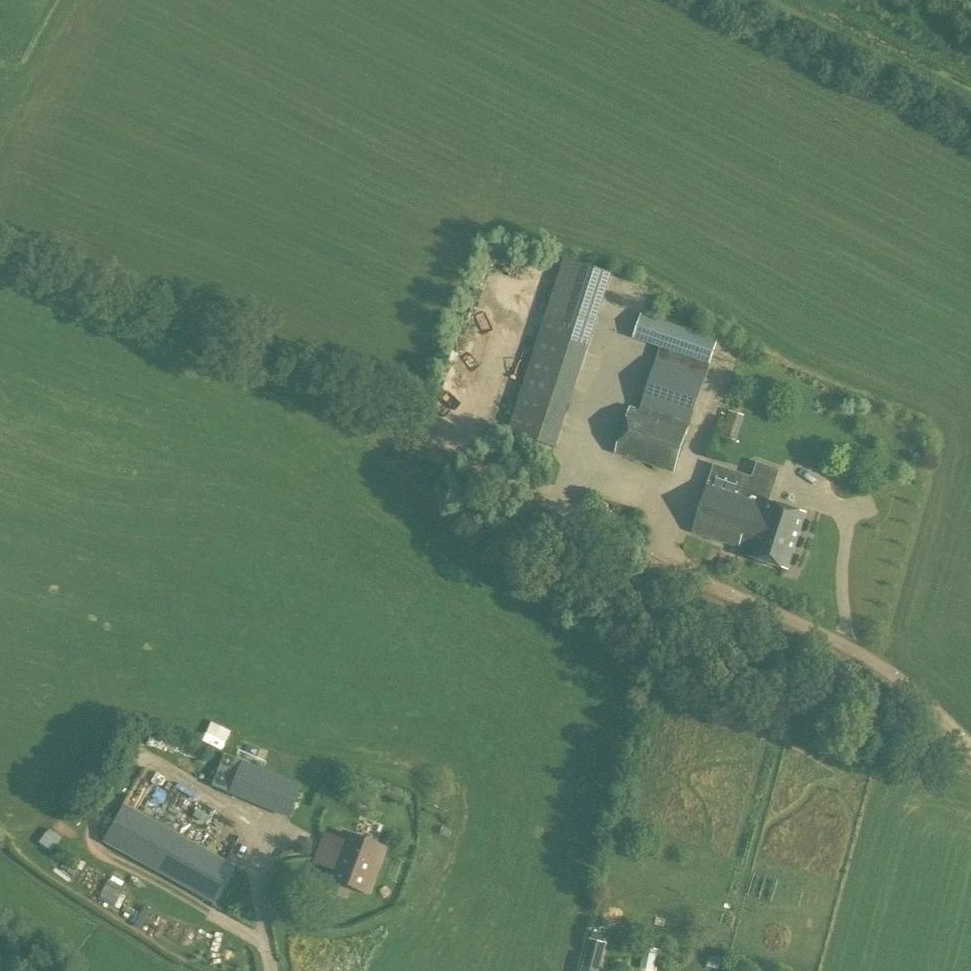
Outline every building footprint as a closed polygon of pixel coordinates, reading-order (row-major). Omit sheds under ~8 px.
[(709,366),(717,340),(641,315),(633,339),(709,366)] [(592,332),(546,317),(522,394),(567,408),(592,332)] [(656,361),(640,410),(630,407),(615,454),(674,473),(689,426),(705,377),(656,361)] [(722,434),(737,439),(746,414),(730,409),(722,434)] [(788,570),(806,515),(765,501),(768,495),(770,496),(775,479),(755,473),(753,480),(735,474),(730,491),(708,484),(692,533),(753,552),(751,558),(788,570)] [(288,819),(301,786),(240,761),(227,795),(288,819)] [(235,868),(122,805),(102,842),(206,900),(214,905),(235,868)] [(52,849),(60,837),(48,829),(40,841),(52,849)] [(366,894),(383,850),(342,834),(325,878),(366,894)] [(606,943),(588,939),(580,970),(599,970),(606,943)] [(658,950),(644,947),(639,969),(649,970),(654,970),(658,950)]
